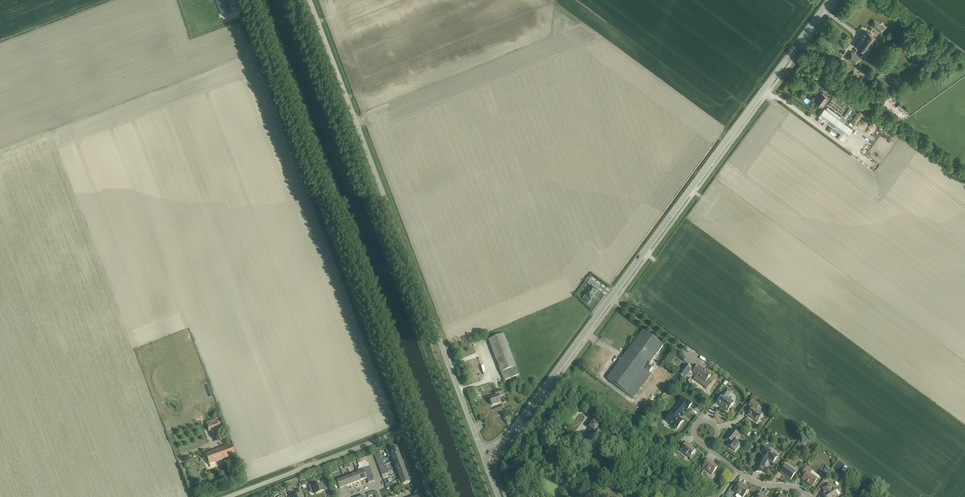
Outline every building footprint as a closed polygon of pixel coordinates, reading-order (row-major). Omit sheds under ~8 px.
[(221,15),(231,11),(227,0),(216,0),(221,15)] [(871,25),(881,33),(885,28),(874,20),(871,25)] [(874,40),(876,38),(867,32),(865,35),(864,34),(862,37),(863,37),(857,46),(865,52),(871,44),(872,44),(872,45),(873,46),(875,46),(877,43),(876,41),(875,40),(874,40)] [(846,58),(855,65),(860,58),(851,51),(846,58)] [(818,95),(814,100),(823,107),(829,98),(821,92),(818,96),(818,95)] [(899,103),(897,106),(904,110),(900,115),(905,119),(911,112),(899,103)] [(818,117),(847,137),(853,129),(842,122),(844,119),(828,107),(826,109),(824,109),(818,117)] [(600,286),(591,280),(588,284),(591,286),(584,296),(591,301),(599,291),(597,290),(600,286)] [(643,330),(607,379),(633,398),(651,374),(650,373),(653,368),(649,365),(654,369),(655,367),(651,363),(663,346),(643,330)] [(489,340),(504,380),(519,375),(504,334),(489,340)] [(691,375),(693,373),(694,371),(692,369),(685,364),(678,374),(684,379),(689,373),(691,375)] [(693,373),(705,383),(711,375),(698,365),(694,371),(693,373)] [(677,376),(673,383),(677,386),(682,379),(677,376)] [(467,390),(471,401),(478,399),(475,388),(467,390)] [(716,403),(728,411),(734,403),(727,398),(731,392),(727,388),(722,394),(723,395),(716,403)] [(499,397),(503,395),(501,390),(495,392),(496,395),(489,398),(492,405),(501,402),(499,397)] [(671,428),(675,430),(676,428),(677,429),(683,421),(679,418),(686,409),(688,410),(692,404),(683,397),(678,403),(679,403),(672,412),(666,420),(673,426),(671,428)] [(763,415),(764,414),(758,410),(761,406),(753,400),(748,406),(752,409),(748,415),(757,422),(758,421),(759,421),(760,420),(760,419),(761,417),(762,417),(763,416),(763,415)] [(206,422),(209,431),(222,427),(220,422),(217,423),(215,419),(206,422)] [(581,441),(589,447),(587,445),(589,443),(588,442),(599,428),(600,429),(603,426),(605,427),(597,421),(595,423),(594,422),(590,427),(591,428),(581,441)] [(735,451),(740,444),(736,441),(740,436),(732,429),(728,435),(728,436),(726,439),(726,440),(729,443),(730,442),(733,444),(731,448),(735,451)] [(680,451),(690,458),(693,454),(694,454),(695,452),(695,451),(696,450),(692,447),(686,442),(680,451)] [(205,454),(209,465),(235,455),(231,445),(205,454)] [(390,452),(391,455),(399,453),(397,447),(389,449),(389,450),(388,450),(389,453),(390,452)] [(756,469),(756,472),(763,473),(763,471),(764,468),(765,466),(766,464),(767,462),(768,460),(773,463),(778,457),(765,447),(760,453),(762,455),(761,458),(759,460),(758,463),(757,466),(756,469)] [(391,455),(394,461),(401,459),(399,453),(391,455)] [(394,461),(396,467),(404,465),(401,459),(394,461)] [(702,467),(712,475),(718,467),(714,464),(715,463),(708,459),(702,467)] [(361,462),(361,463),(363,468),(369,466),(367,460),(361,462)] [(396,467),(398,473),(406,470),(404,465),(396,467)] [(786,476),(791,480),(796,472),(785,465),(780,472),(784,474),(786,475),(786,476)] [(366,477),(373,475),(369,466),(363,468),(366,477)] [(805,475),(802,480),(806,482),(809,484),(808,484),(812,487),(813,486),(814,486),(814,485),(814,484),(819,477),(812,471),(813,470),(807,466),(802,473),(805,475)] [(356,471),(357,474),(360,481),(367,479),(366,477),(363,468),(356,471)] [(400,479),(408,476),(406,470),(398,473),(400,479)] [(357,474),(356,471),(350,473),(351,476),(353,484),(360,481),(357,474)] [(351,476),(344,479),(347,486),(353,484),(351,476)] [(400,479),(398,480),(399,482),(401,481),(403,485),(410,482),(408,476),(400,479)] [(347,486),(344,479),(337,481),(340,489),(347,486)] [(741,496),(744,496),(746,494),(747,495),(749,492),(748,491),(749,491),(746,488),(746,487),(741,482),(734,491),(741,496)] [(314,491),(316,494),(324,491),(321,484),(316,486),(315,483),(308,486),(311,492),(314,491)] [(837,496),(833,489),(832,489),(828,484),(822,488),(825,492),(825,494),(823,495),(824,496),(835,496),(837,496)]
